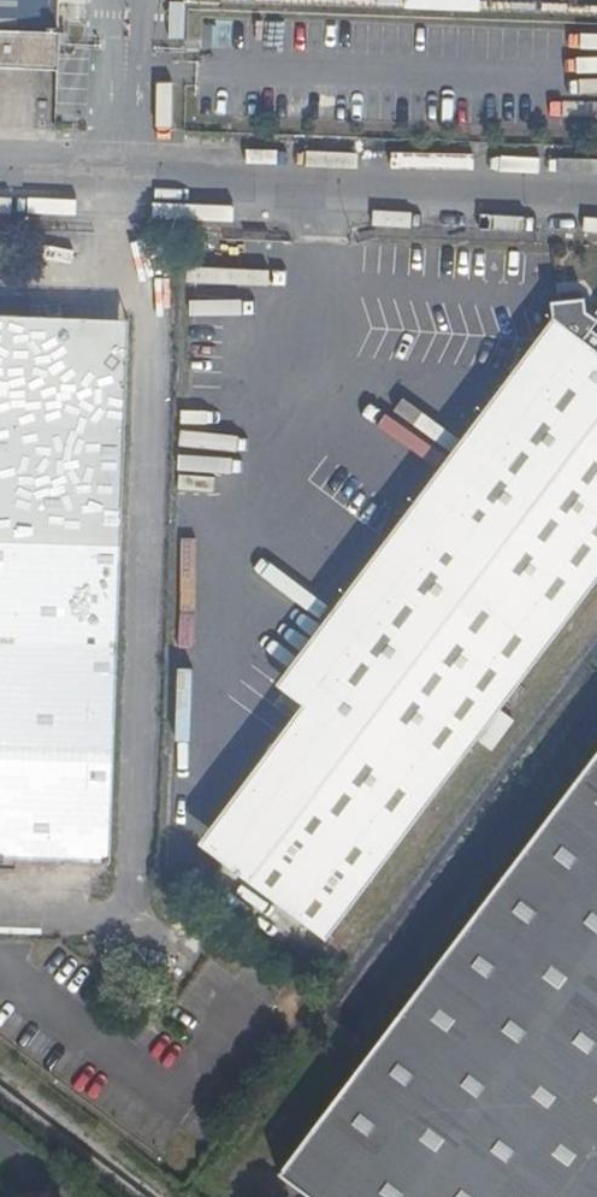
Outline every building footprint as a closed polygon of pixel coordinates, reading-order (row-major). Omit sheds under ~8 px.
[(57,67),(58,30),(47,30),(49,0),(0,0),(0,65),(57,67)] [(58,30),(59,0),(49,0),(47,30),(58,30)] [(415,12),(487,13),(488,0),(415,0),(415,12)] [(108,848),(125,426),(19,424),(22,314),(0,313),(0,785),(108,848)] [(19,424),(125,426),(129,317),(22,314),(19,424)] [(301,702),(576,335),(552,316),(275,683),(301,702)] [(576,335),(301,702),(324,722),(223,860),(325,938),(596,576),(596,323),(583,340),(576,335)] [(324,722),(301,702),(199,841),(223,860),(324,722)] [(378,1037),(591,1196),(596,1196),(596,745),(378,1037)] [(107,863),(108,848),(0,785),(0,859),(107,863)] [(378,1037),(277,1172),(309,1196),(591,1196),(378,1037)]
